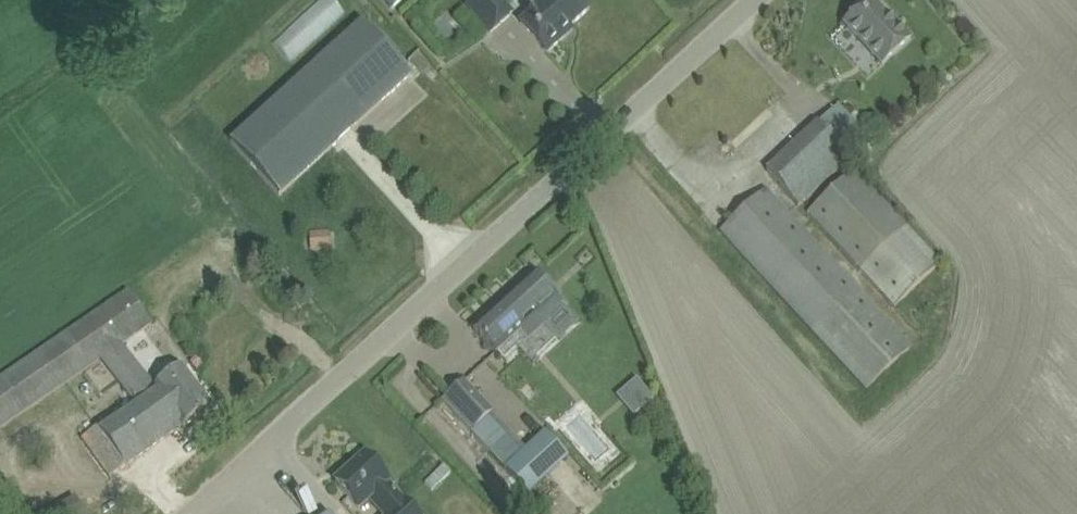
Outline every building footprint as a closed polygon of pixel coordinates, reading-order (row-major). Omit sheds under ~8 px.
[(338,0),(319,0),(272,44),(290,63),(347,10),(338,0)] [(468,7),(491,33),(513,13),(501,0),(475,0),(468,7)] [(521,23),(548,53),(565,37),(563,34),(590,10),(581,0),(547,0),(521,23)] [(846,25),(864,44),(883,64),(909,40),(872,0),(846,25)] [(233,143),(280,196),(412,76),(364,24),(233,143)] [(870,139),(852,119),(858,113),(843,97),(837,103),(839,105),(819,124),(818,123),(767,171),(800,206),(839,169),(870,139)] [(850,168),(809,207),(805,211),(894,304),(939,261),(850,168)] [(767,189),(721,231),(868,390),(913,348),(767,189)] [(311,232),(313,249),(326,249),(325,231),(311,232)] [(496,354),(514,338),(521,332),(528,340),(566,305),(537,273),(474,330),(496,354)] [(130,293),(129,291),(0,380),(0,429),(102,359),(135,402),(82,439),(110,478),(183,426),(184,428),(212,408),(183,367),(155,387),(122,345),(152,324),(130,293)] [(618,395),(636,416),(657,399),(639,378),(618,395)] [(472,434),(473,433),(489,418),(494,413),(464,381),(442,402),(472,434)] [(546,435),(507,471),(531,496),(570,461),(546,435)] [(406,504),(387,484),(388,483),(366,457),(336,484),(359,509),(371,498),(385,513),(414,513),(406,504)]
